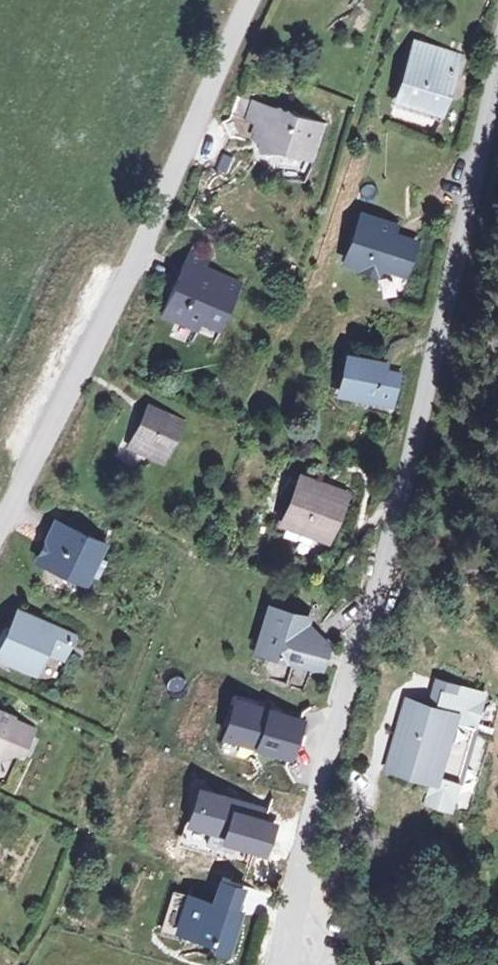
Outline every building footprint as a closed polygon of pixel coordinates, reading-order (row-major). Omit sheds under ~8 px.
[(421,45),(402,103),(443,118),(462,59),(421,45)] [(231,121),(223,125),(231,143),(235,140),(259,148),(261,154),(280,155),(313,167),(327,128),(300,119),(298,112),(291,116),(285,114),(283,108),(276,112),(239,98),(231,121)] [(364,218),(348,267),(383,279),(386,271),(406,278),(416,246),(396,240),(400,230),(364,218)] [(192,257),(164,320),(200,336),(204,327),(224,335),(244,290),(209,274),(213,266),(192,257)] [(356,382),(351,398),(400,410),(407,381),(390,377),(391,371),(354,361),(349,381),(356,382)] [(345,396),(351,398),(356,382),(349,381),(345,396)] [(151,410),(133,448),(166,463),(184,425),(151,410)] [(306,477),(287,522),(331,542),(350,496),(306,477)] [(60,523),(41,560),(86,583),(104,545),(60,523)] [(281,612),(266,654),(322,675),(331,653),(305,643),(312,623),(281,612)] [(27,619),(12,667),(52,679),(67,630),(27,619)] [(455,807),(483,694),(458,687),(457,693),(442,690),(436,708),(410,700),(390,768),(434,781),(428,801),(455,807)] [(304,721),(239,699),(226,737),(292,759),(304,721)] [(15,757),(22,760),(34,735),(14,724),(15,722),(0,714),(0,761),(15,757)] [(292,813),(201,787),(185,844),(276,869),(292,813)] [(220,914),(222,903),(195,894),(184,934),(221,944),(220,949),(235,953),(245,922),(220,914)] [(248,911),(222,903),(220,914),(245,922),(248,911)]
